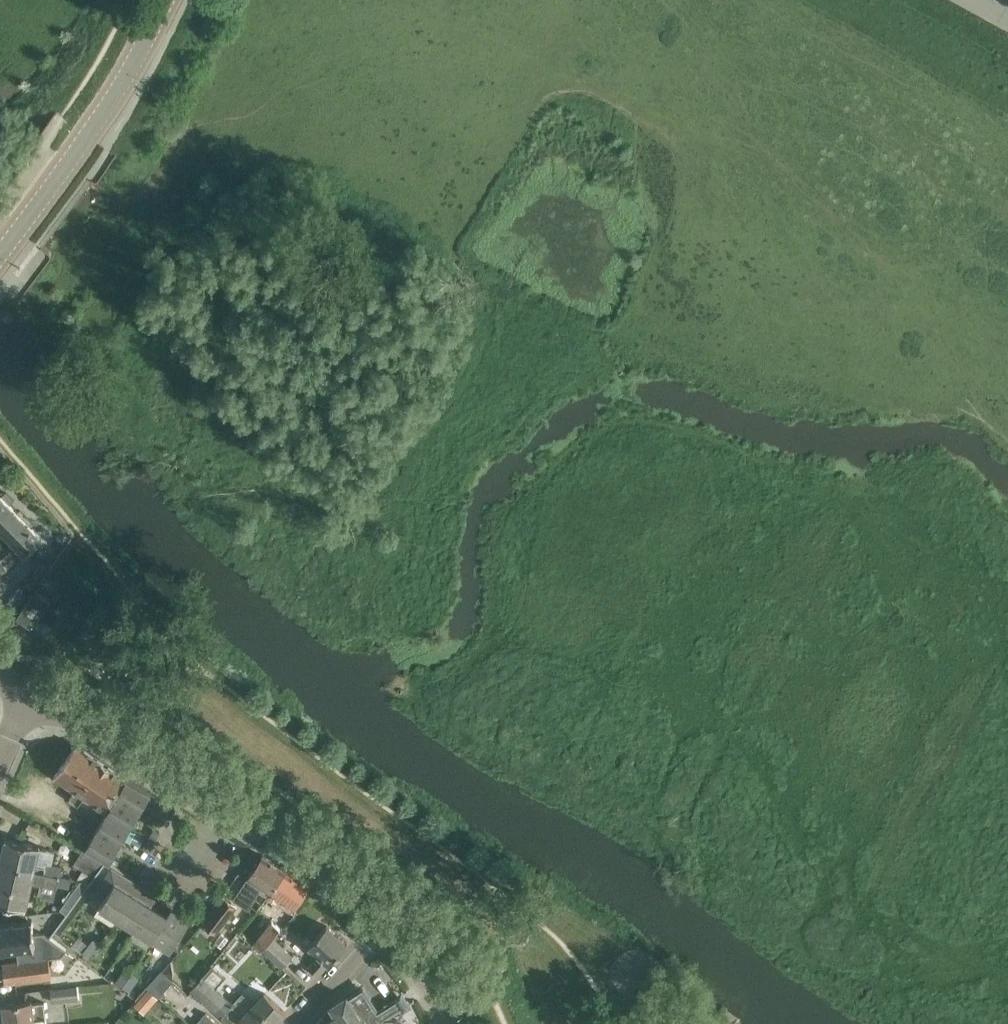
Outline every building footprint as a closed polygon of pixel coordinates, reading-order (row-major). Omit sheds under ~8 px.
[(18,501),(9,491),(5,495),(14,504),(18,501)] [(9,567),(8,566),(26,551),(26,552),(43,537),(3,493),(0,495),(0,523),(19,544),(1,558),(0,557),(0,574),(9,567)] [(35,590),(18,617),(34,628),(51,600),(37,591),(35,590)] [(79,805),(86,796),(107,765),(77,744),(55,775),(76,790),(70,798),(79,805)] [(107,765),(86,796),(95,802),(88,813),(97,819),(103,808),(106,810),(126,778),(107,765)] [(118,796),(141,809),(151,792),(128,779),(118,796)] [(131,827),(141,809),(118,796),(107,813),(131,827)] [(175,806),(170,803),(164,813),(170,816),(175,806)] [(121,844),(131,827),(107,813),(97,830),(121,844)] [(155,828),(149,837),(155,841),(161,831),(155,828)] [(89,837),(78,830),(70,843),(81,849),(89,837)] [(86,847),(107,859),(111,861),(121,844),(97,830),(86,847)] [(0,868),(0,869),(59,882),(62,866),(47,862),(46,865),(36,863),(41,845),(7,837),(0,868)] [(155,841),(149,837),(144,847),(150,851),(155,841)] [(95,875),(107,859),(86,847),(85,847),(75,864),(95,875)] [(261,890),(269,895),(287,870),(264,854),(249,876),(234,898),(248,908),(261,890)] [(114,910),(132,880),(112,868),(101,885),(109,890),(102,902),(114,910)] [(0,869),(0,902),(26,908),(32,882),(41,884),(38,896),(55,899),(59,882),(0,869)] [(287,870),(269,895),(291,911),(294,907),(309,885),(287,870)] [(134,922),(152,893),(132,880),(114,910),(134,922)] [(81,881),(74,891),(80,896),(87,885),(81,881)] [(80,896),(74,891),(61,908),(68,913),(80,896)] [(171,905),(152,893),(134,922),(153,934),(171,905)] [(237,907),(222,895),(202,923),(216,934),(237,907)] [(190,917),(171,905),(153,934),(173,947),(190,917)] [(67,949),(43,931),(35,932),(33,919),(0,923),(0,949),(18,947),(19,960),(49,957),(64,955),(67,949)] [(265,949),(275,937),(285,925),(280,921),(278,924),(273,920),(256,942),(265,949)] [(348,943),(328,925),(309,944),(320,954),(309,966),(318,975),(330,962),(330,963),(348,943)] [(293,955),(275,937),(265,949),(282,966),(293,955)] [(101,944),(93,938),(83,951),(91,957),(101,944)] [(49,957),(19,960),(4,962),(6,982),(52,977),(49,957)] [(173,961),(164,972),(173,980),(172,981),(176,972),(173,961)] [(139,965),(133,973),(123,986),(130,992),(129,993),(136,999),(148,985),(142,980),(148,971),(139,965)] [(222,1014),(232,1004),(233,1002),(217,987),(226,977),(213,965),(194,987),(222,1014)] [(116,981),(123,986),(133,973),(126,969),(116,981)] [(172,981),(173,980),(164,972),(162,970),(147,986),(158,996),(172,981)] [(79,999),(78,987),(52,990),(54,1002),(79,999)] [(135,1005),(145,1013),(159,997),(148,988),(135,1005)] [(404,1023),(400,1021),(396,1019),(388,1019),(387,1016),(389,1015),(384,1007),(378,1010),(363,988),(349,997),(348,995),(332,1005),(337,1012),(327,1019),(324,1014),(314,1023),(404,1023)] [(233,1002),(232,1004),(244,1015),(243,1015),(253,1023),(273,1023),(286,1011),(266,992),(254,1004),(243,992),(233,1002)] [(7,1023),(47,1023),(44,1003),(33,1004),(32,1000),(4,1003),(7,1023)] [(197,1023),(223,1023),(208,1011),(201,1019),(197,1023)]
